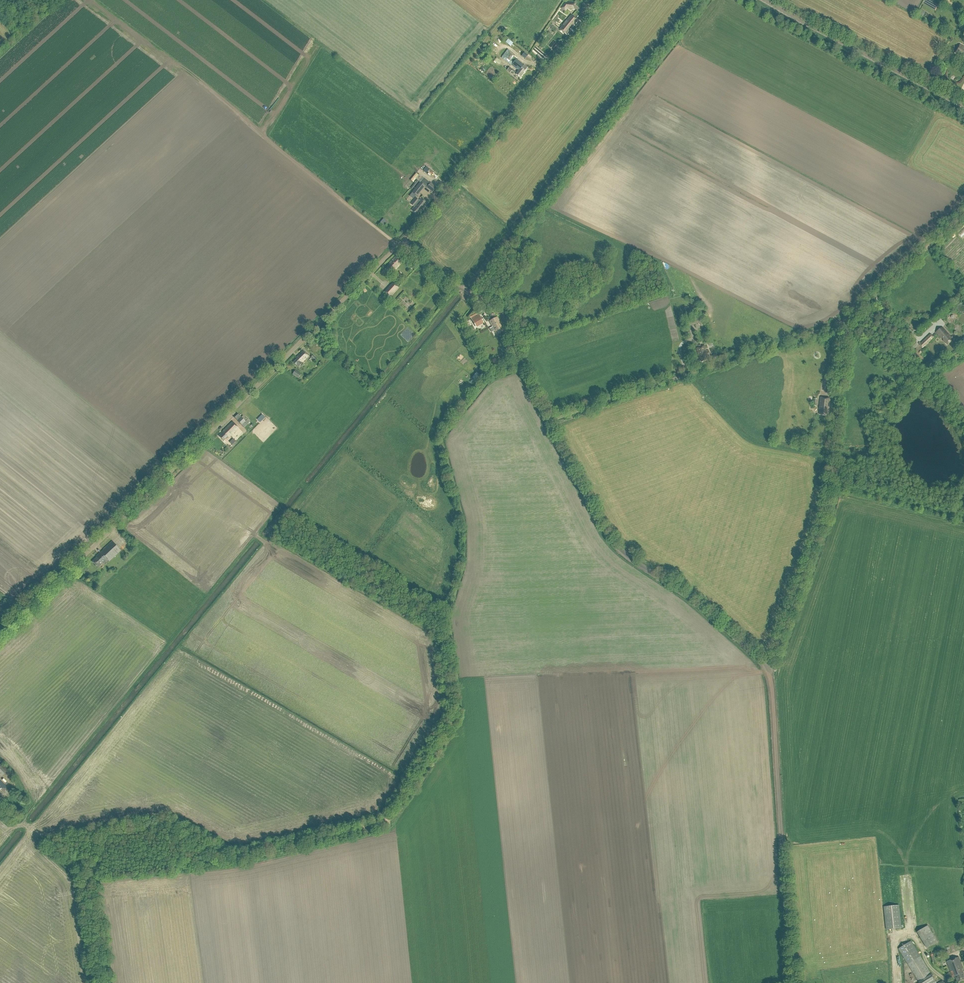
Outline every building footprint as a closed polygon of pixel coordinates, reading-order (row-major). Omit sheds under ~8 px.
[(564,3),(560,8),(565,12),(567,9),(574,9),(574,4),(564,3)] [(560,29),(567,35),(571,30),(570,30),(578,21),(571,15),(560,29)] [(955,53),(959,55),(960,54),(962,56),(962,57),(963,58),(963,48),(960,46),(955,53)] [(508,63),(511,65),(518,71),(516,74),(520,78),(528,68),(516,59),(513,57),(514,55),(508,50),(501,58),(508,63)] [(412,193),(416,196),(425,186),(420,182),(412,193)] [(435,188),(430,183),(427,187),(432,192),(435,188)] [(410,204),(414,207),(411,210),(417,215),(422,208),(423,209),(428,203),(422,198),(419,201),(415,198),(410,204)] [(386,269),(391,274),(402,262),(396,257),(389,264),(390,265),(386,269)] [(384,292),(390,297),(398,287),(393,282),(384,292)] [(697,308),(688,311),(688,313),(689,316),(690,317),(698,314),(697,308)] [(471,318),(476,327),(483,323),(478,314),(471,318)] [(490,321),(497,335),(503,331),(499,324),(501,323),(497,317),(490,321)] [(700,318),(689,321),(691,326),(702,322),(700,318)] [(952,337),(943,327),(937,332),(941,338),(942,337),(946,343),(947,342),(948,344),(955,339),(953,336),(952,337)] [(930,334),(919,345),(922,349),(934,337),(930,334)] [(914,349),(923,341),(921,338),(912,347),(914,349)] [(709,360),(707,354),(708,354),(705,346),(702,347),(699,348),(697,349),(700,359),(701,359),(702,363),(709,360)] [(293,362),(298,367),(302,363),(301,363),(308,356),(303,351),(296,358),(297,359),(293,362)] [(831,398),(821,397),(820,409),(821,409),(820,414),(829,415),(831,398)] [(234,418),(244,428),(248,424),(245,421),(244,420),(241,417),(238,414),(234,418)] [(228,438),(238,428),(232,422),(219,435),(224,441),(227,437),(228,438)] [(109,562),(121,551),(112,542),(97,556),(98,557),(92,562),(97,568),(102,564),(103,565),(108,561),(109,562)] [(8,788),(0,780),(0,796),(8,788)] [(883,907),(886,930),(901,928),(899,905),(883,907)] [(917,932),(927,948),(938,942),(928,926),(917,932)] [(919,982),(933,982),(934,982),(932,978),(933,977),(911,942),(898,949),(919,982)] [(961,969),(963,969),(959,958),(946,963),(952,978),(953,977),(954,978),(956,978),(957,982),(963,980),(963,976),(961,969)]
